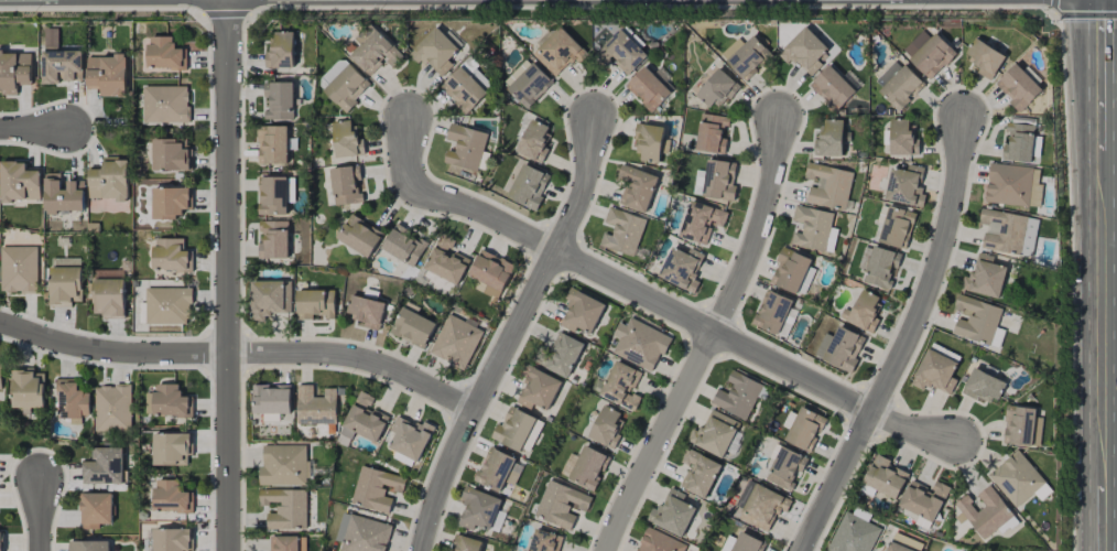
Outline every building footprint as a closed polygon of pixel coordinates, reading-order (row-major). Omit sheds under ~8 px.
[(355,39),(361,45),(349,55),(369,76),(385,60),(391,67),(402,56),(372,24),(355,39)] [(440,79),(453,65),(448,60),(460,49),(436,26),(411,51),(440,79)] [(532,53),(555,77),(575,58),(579,63),(588,54),(560,26),(532,53)] [(829,48),(805,26),(782,50),(810,77),(822,64),(818,60),(829,48)] [(82,51),(58,51),(57,28),(43,29),(43,84),(61,84),(61,81),(82,81),(82,51)] [(627,76),(648,56),(620,28),(598,50),(609,60),(610,59),(627,76)] [(901,51),(931,79),(956,53),(935,33),(930,37),(922,29),(901,51)] [(294,32),(272,32),(272,51),(265,51),(265,68),(294,67),(294,32)] [(738,38),(720,54),(744,80),(772,55),(754,35),(744,44),(738,38)] [(174,37),(148,36),(148,68),(185,69),(185,49),(173,49),(174,37)] [(976,72),(990,81),(1005,56),(975,38),(964,56),(980,66),(976,72)] [(31,52),(0,53),(0,94),(17,94),(17,85),(31,85),(31,52)] [(101,96),(126,95),(125,53),(114,53),(114,56),(86,57),(87,88),(101,88),(101,96)] [(371,85),(342,57),(317,84),(346,112),(371,85)] [(525,109),(553,83),(529,57),(501,83),(525,109)] [(872,84),(900,110),(925,84),(904,64),(901,67),(895,61),(872,84)] [(1042,90),(1015,63),(994,85),(1021,111),(1042,90)] [(856,91),(828,65),(809,86),(836,112),(856,91)] [(487,93),(460,66),(439,87),(467,114),(487,93)] [(651,112),(671,93),(645,66),(625,85),(651,112)] [(487,92),(492,87),(475,68),(470,73),(487,92)] [(741,86),(717,68),(695,96),(713,110),(725,95),(730,99),(741,86)] [(293,82),(263,82),(264,97),(269,97),(269,109),(264,109),(265,119),(293,119),(293,82)] [(188,86),(143,87),(144,123),(189,123),(188,86)] [(695,150),(724,154),(726,137),(724,137),(727,117),(701,113),(695,150)] [(1031,162),(1035,118),(1009,116),(1007,144),(1003,144),(1001,160),(1031,162)] [(516,152),(542,163),(549,147),(542,144),(550,127),(531,119),(516,152)] [(842,157),(843,120),(822,120),(821,140),(814,139),(814,156),(842,157)] [(891,155),(918,154),(917,131),(909,131),(909,120),(890,120),(891,155)] [(364,156),(364,139),(357,139),(356,122),(333,124),(335,157),(364,156)] [(444,163),(477,171),(487,133),(450,123),(446,139),(457,142),(454,152),(447,150),(444,163)] [(659,162),(664,128),(639,124),(634,158),(659,162)] [(258,163),(287,164),(288,126),(259,126),(258,163)] [(153,139),(152,170),(191,171),(192,149),(183,149),(183,140),(153,139)] [(128,158),(103,158),(103,166),(89,166),(89,199),(128,200),(128,158)] [(695,170),(693,196),(733,200),(737,162),(707,160),(706,171),(695,170)] [(26,168),(25,162),(0,162),(1,201),(40,200),(40,168),(26,168)] [(853,172),(807,162),(804,177),(818,180),(817,188),(809,186),(806,202),(845,211),(853,172)] [(535,211),(551,176),(523,163),(507,198),(535,211)] [(1039,168),(989,163),(985,203),(1040,208),(1042,184),(1037,183),(1039,168)] [(884,199),(921,208),(925,188),(919,187),(923,168),(908,164),(906,172),(891,168),(884,199)] [(648,212),(657,174),(620,165),(616,182),(624,184),(619,205),(648,212)] [(334,205),(361,202),(359,182),(361,182),(359,166),(330,168),(334,205)] [(61,173),(45,173),(45,212),(84,212),(84,190),(77,190),(77,181),(67,181),(67,189),(61,189),(61,173)] [(294,202),(294,177),(258,177),(259,215),(287,214),(287,202),(294,202)] [(189,188),(153,188),(153,219),(183,218),(183,210),(190,209),(189,188)] [(706,245),(712,225),(723,228),(728,212),(690,201),(679,237),(706,245)] [(833,213),(795,206),(792,221),(803,223),(801,235),(793,233),(790,244),(832,253),(837,229),(830,228),(833,213)] [(906,250),(916,214),(889,206),(878,242),(906,250)] [(646,219),(609,207),(604,222),(614,226),(611,235),(603,232),(598,246),(634,258),(646,219)] [(1038,218),(981,209),(978,224),(986,225),(982,248),(1031,257),(1038,218)] [(369,258),(384,234),(351,214),(336,239),(369,258)] [(288,222),(264,221),(263,244),(259,243),(259,258),(288,259),(288,222)] [(414,267),(427,244),(410,234),(411,232),(396,223),(382,249),(414,267)] [(469,260),(450,251),(455,240),(440,234),(425,270),(459,285),(469,260)] [(191,271),(191,250),(183,251),(183,239),(153,239),(154,271),(191,271)] [(37,246),(0,246),(1,293),(37,292),(37,246)] [(863,281),(890,289),(900,254),(873,246),(863,281)] [(704,255),(690,248),(687,254),(672,247),(659,277),(694,294),(701,279),(694,276),(704,255)] [(812,260),(784,247),(768,282),(797,295),(800,287),(806,289),(812,277),(806,275),(812,260)] [(469,275),(488,283),(483,293),(500,300),(515,264),(480,249),(469,275)] [(1006,267),(992,263),(994,256),(974,252),(965,290),(999,298),(1006,267)] [(51,259),(51,268),(80,267),(80,258),(51,259)] [(81,268),(50,268),(51,306),(72,306),(72,301),(82,301),(81,268)] [(125,318),(124,278),(92,279),(93,314),(102,313),(102,319),(125,318)] [(291,281),(252,281),(251,315),(291,316),(291,281)] [(146,288),(146,324),(191,324),(191,288),(146,288)] [(334,291),(297,290),(297,319),(313,320),(313,317),(334,317),(334,291)] [(558,325),(575,332),(577,326),(593,333),(605,303),(573,290),(558,325)] [(752,325),(778,336),(792,300),(766,290),(752,325)] [(852,312),(844,308),(839,319),(870,332),(884,299),(862,290),(852,312)] [(379,331),(385,302),(350,295),(346,316),(364,320),(363,327),(379,331)] [(1002,308),(957,295),(953,309),(966,313),(964,320),(957,318),(953,334),(999,348),(1004,330),(996,328),(1002,308)] [(424,350),(436,323),(401,307),(390,334),(424,350)] [(467,369),(482,328),(446,315),(430,355),(467,369)] [(672,338),(630,318),(626,326),(619,322),(612,336),(618,339),(612,353),(651,372),(660,353),(664,355),(672,338)] [(865,337),(838,326),(834,337),(824,332),(813,357),(851,373),(865,337)] [(585,344),(559,331),(541,365),(568,378),(585,344)] [(951,377),(958,363),(927,349),(911,385),(925,391),(928,384),(950,395),(956,380),(951,377)] [(642,372),(615,360),(600,396),(634,411),(641,396),(632,392),(642,372)] [(562,381),(531,367),(517,397),(548,411),(562,381)] [(961,393),(975,399),(976,396),(994,405),(1005,382),(974,367),(961,393)] [(44,373),(34,374),(34,368),(12,369),(13,408),(23,408),(23,415),(30,415),(30,408),(45,407),(44,373)] [(711,403),(745,421),(763,385),(732,370),(726,382),(732,386),(728,394),(718,388),(711,403)] [(90,416),(91,392),(78,391),(78,379),(57,379),(57,396),(60,396),(60,418),(70,418),(70,425),(82,425),(83,415),(90,416)] [(180,384),(155,384),(154,416),(191,416),(192,397),(180,396),(180,384)] [(131,386),(95,385),(95,431),(131,431),(131,386)] [(253,413),(291,414),(291,385),(253,385),(253,413)] [(314,385),(298,385),(297,424),(336,425),(337,388),(324,388),(324,397),(313,397),(314,385)] [(389,417),(370,408),(374,397),(359,391),(340,434),(351,439),(354,433),(377,443),(389,417)] [(544,421),(509,405),(493,439),(521,453),(529,435),(536,438),(544,421)] [(623,414),(603,405),(588,437),(614,449),(621,435),(615,432),(623,414)] [(1032,446),(1033,437),(1040,438),(1042,418),(1035,417),(1036,409),(1007,405),(1002,442),(1032,446)] [(811,452),(826,417),(800,406),(785,441),(811,452)] [(740,422),(711,409),(702,430),(694,426),(687,442),(723,458),(740,422)] [(434,427),(418,420),(416,425),(396,417),(390,431),(395,433),(388,448),(418,462),(434,427)] [(189,433),(153,434),(153,466),(190,465),(189,433)] [(307,445),(261,445),(261,485),(306,485),(307,445)] [(610,457),(584,445),(568,479),(594,491),(610,457)] [(765,479),(791,492),(808,458),(782,445),(765,479)] [(516,459),(490,446),(474,480),(500,493),(516,459)] [(83,461),(83,484),(123,483),(123,447),(92,448),(92,461),(83,461)] [(722,464),(686,448),(680,462),(690,466),(680,487),(706,499),(722,464)] [(1016,509),(1033,493),(1040,502),(1053,491),(1017,450),(988,476),(1016,509)] [(891,461),(877,454),(862,483),(896,500),(909,474),(890,464),(891,461)] [(406,478),(361,466),(351,504),(388,514),(393,499),(382,496),(385,485),(394,487),(393,491),(402,494),(406,478)] [(592,497),(548,479),(533,515),(570,531),(576,516),(567,512),(570,505),(586,512),(592,497)] [(792,500),(747,479),(730,516),(768,533),(779,509),(786,512),(792,500)] [(180,480),(155,480),(154,512),(191,512),(192,492),(180,492),(180,480)] [(934,523),(949,487),(934,480),(931,489),(910,480),(899,508),(934,523)] [(1013,517),(990,485),(976,494),(985,506),(978,512),(965,495),(954,503),(961,513),(955,517),(961,525),(968,520),(982,540),(1013,517)] [(473,530),(475,524),(491,530),(502,499),(465,486),(459,501),(465,503),(458,525),(473,530)] [(686,495),(670,488),(661,509),(654,505),(646,521),(683,537),(696,507),(683,501),(686,495)] [(306,489),(259,490),(260,504),(277,504),(277,513),(267,513),(267,530),(306,529),(306,489)] [(113,523),(112,493),(81,493),(81,530),(100,529),(100,524),(113,523)] [(392,525),(342,512),(335,540),(343,543),(341,550),(385,550),(392,525)] [(843,512),(828,550),(871,550),(880,526),(843,512)] [(686,545),(647,527),(636,550),(683,550),(686,545)] [(154,529),(153,550),(189,550),(190,529),(154,529)] [(561,535),(534,529),(529,550),(557,550),(561,535)] [(766,543),(741,531),(731,550),(762,550),(766,543)] [(729,535),(721,550),(730,550),(736,539),(729,535)] [(305,536),(271,537),(271,550),(305,550),(305,536)] [(480,540),(456,536),(454,550),(479,550),(480,540)] [(69,541),(69,550),(109,550),(108,540),(69,541)] [(890,541),(886,550),(915,550),(890,541)]
